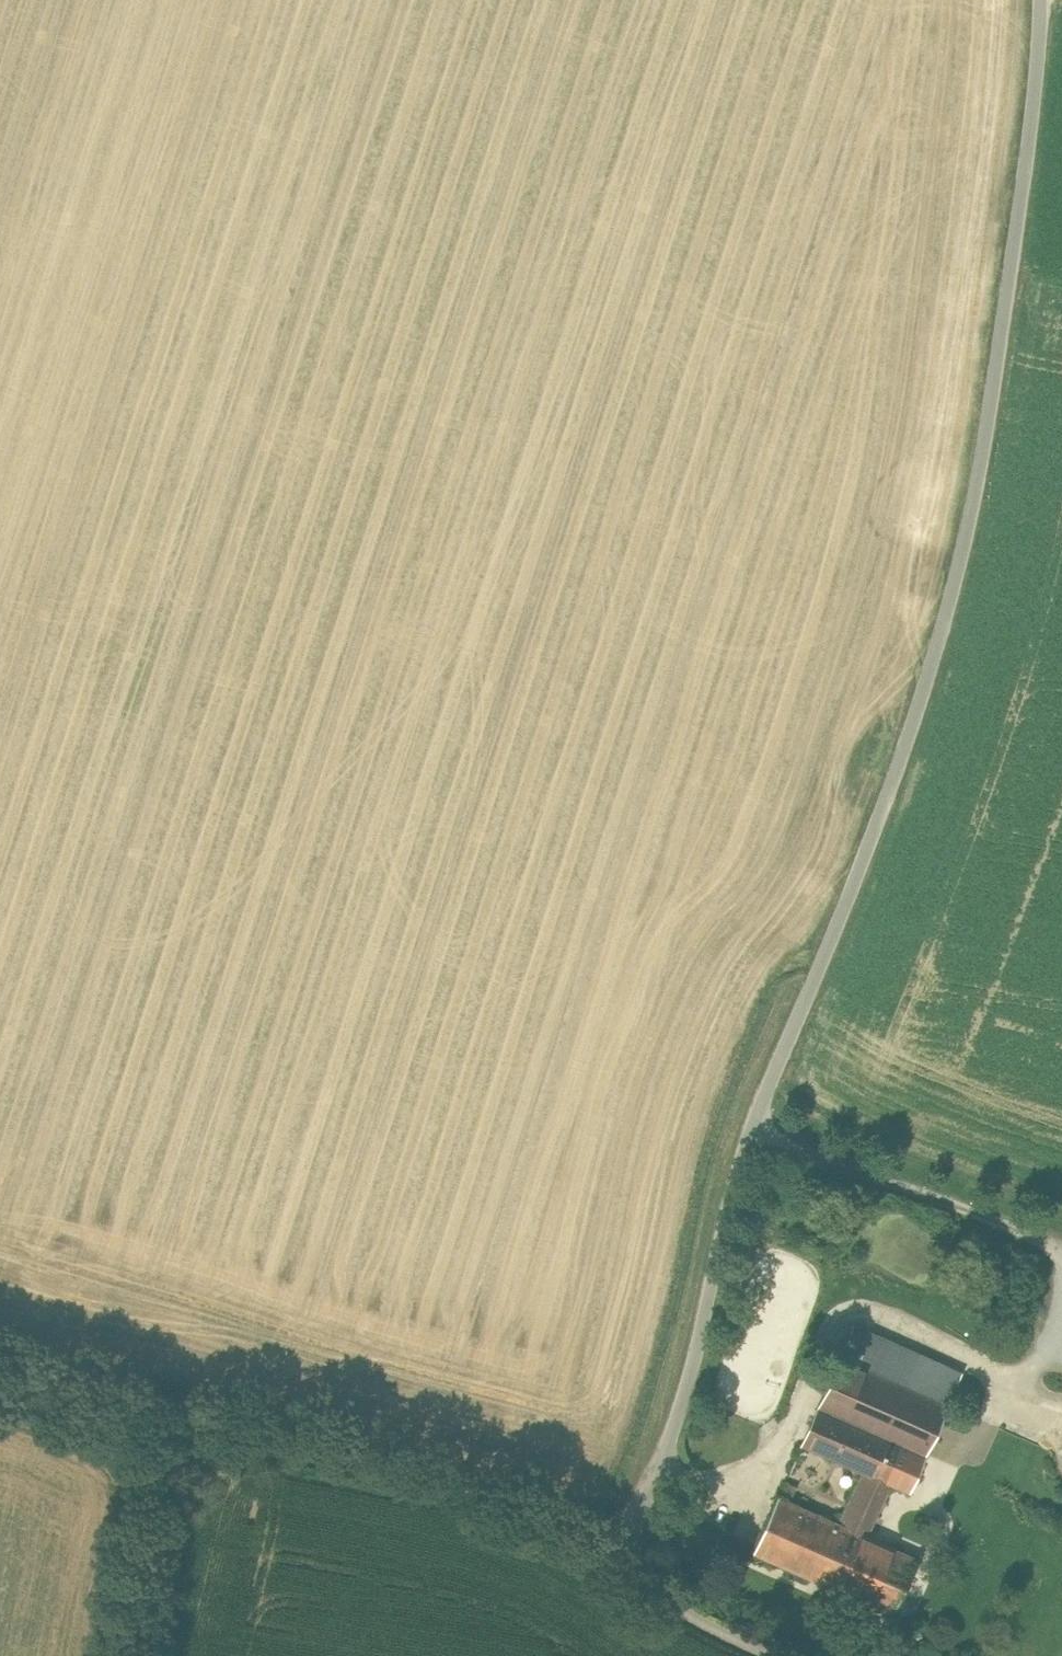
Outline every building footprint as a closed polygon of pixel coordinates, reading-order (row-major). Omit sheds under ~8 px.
[(916,1353),(855,1326),(841,1357),(902,1384),(916,1353)] [(963,1373),(916,1353),(902,1384),(949,1405),(963,1373)] [(902,1384),(841,1357),(819,1408),(903,1445),(927,1456),(949,1405),(902,1384)] [(903,1445),(819,1408),(802,1446),(869,1475),(886,1482),(903,1445)] [(927,1456),(903,1445),(886,1482),(891,1485),(911,1493),(927,1456)] [(846,1527),(868,1537),(891,1485),(886,1482),(869,1475),(846,1527)] [(786,1483),(780,1498),(791,1503),(798,1488),(786,1483)] [(868,1537),(846,1527),(791,1503),(780,1498),(755,1554),(894,1615),(919,1559),(868,1537)]
